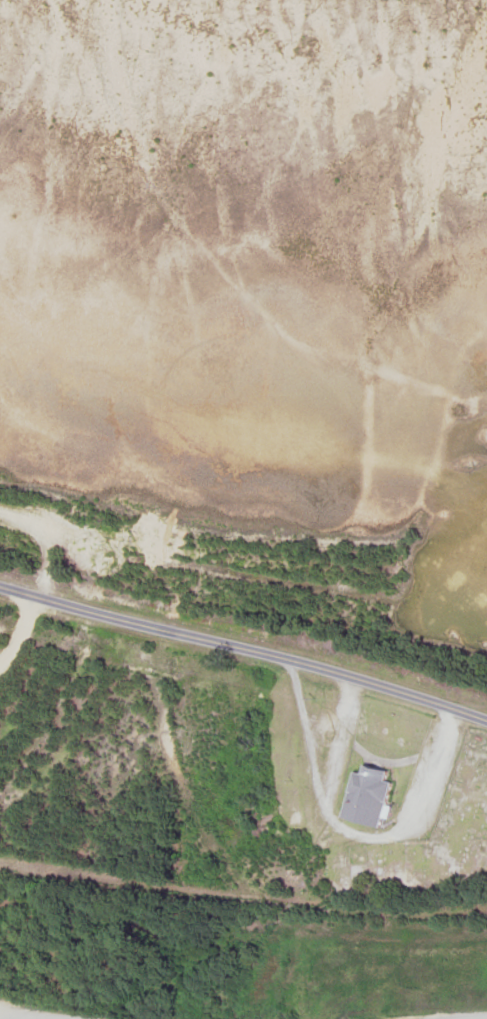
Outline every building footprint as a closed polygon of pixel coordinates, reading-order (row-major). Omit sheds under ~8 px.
[(356,774),(344,820),(382,830),(394,784),(388,783),(390,773),(367,767),(364,776),(356,774)]
